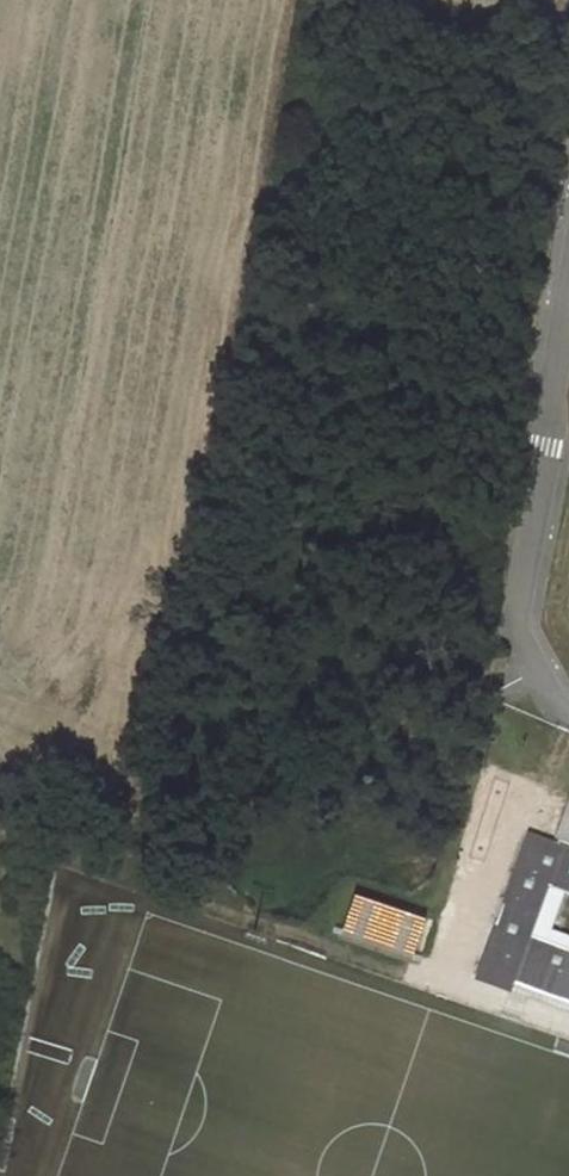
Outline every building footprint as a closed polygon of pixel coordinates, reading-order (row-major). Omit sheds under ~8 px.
[(527,838),(568,853),(568,848),(529,834),(527,838)] [(527,838),(481,965),(516,977),(535,925),(549,885),(568,892),(568,853),(527,838)] [(350,931),(354,915),(361,916),(357,933),(408,947),(416,917),(350,899),(342,928),(350,931)] [(516,977),(532,983),(548,940),(568,948),(568,937),(535,925),(516,977)] [(568,997),(568,948),(548,940),(532,983),(568,997)]
